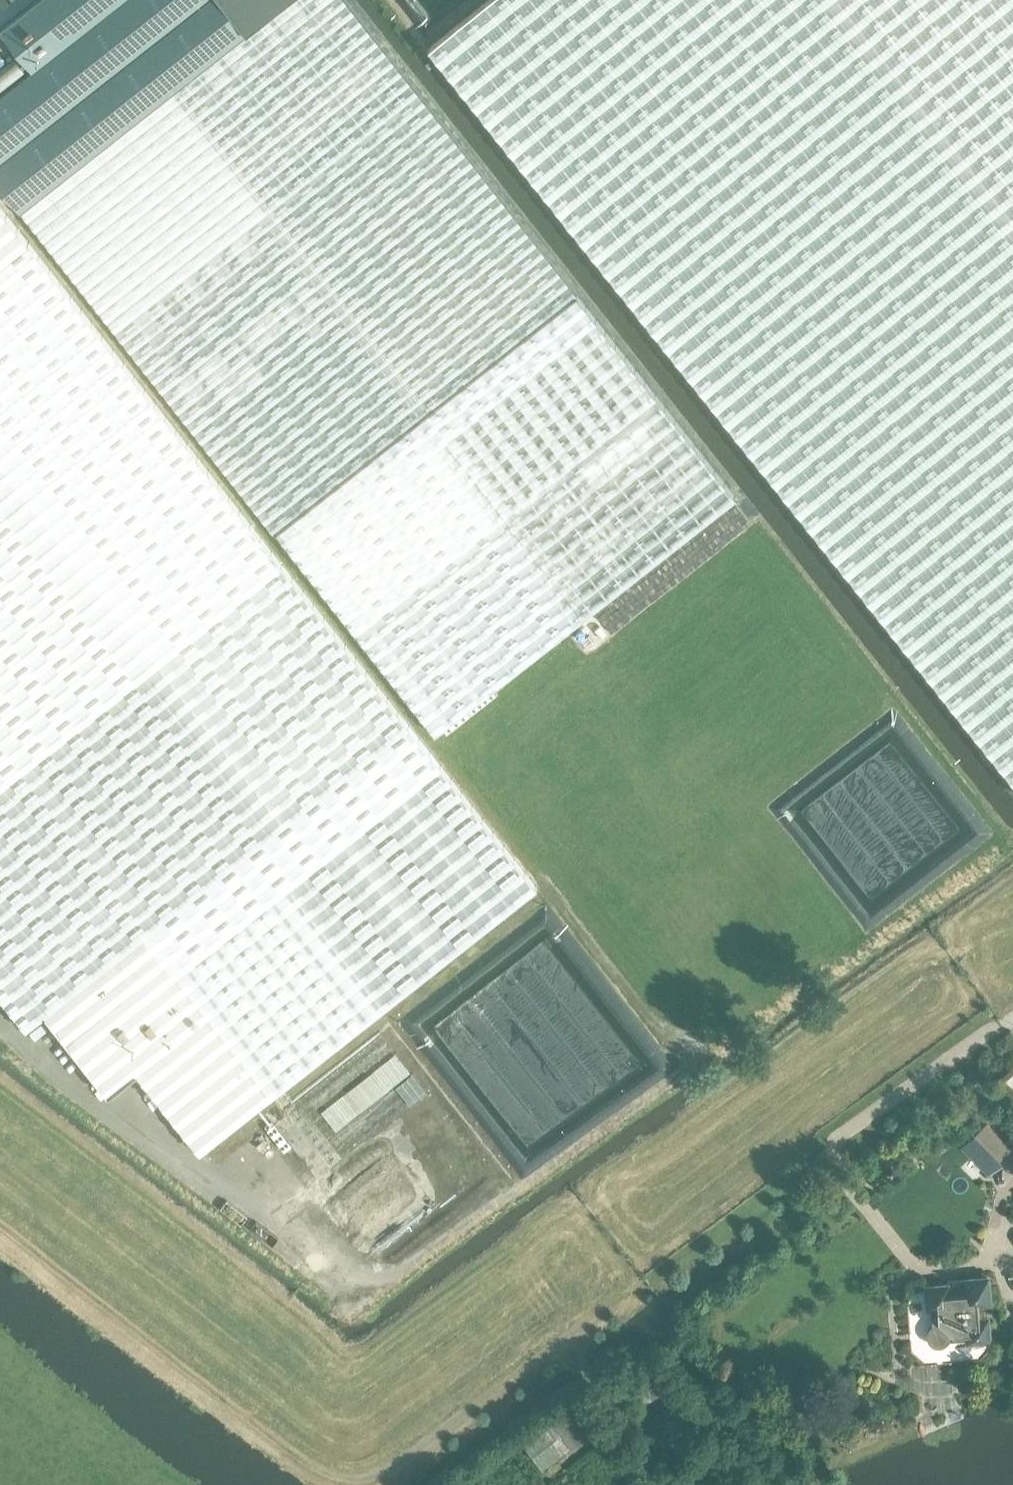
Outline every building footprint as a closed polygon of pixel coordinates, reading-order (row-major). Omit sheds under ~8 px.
[(576,294),(577,293),(347,0),(35,0),(1,27),(33,69),(0,94),(0,183),(275,532),(276,530),(436,732),(736,496),(576,294)] [(9,1),(8,0),(0,0),(0,8),(9,1)] [(432,44),(429,47),(1012,779),(1012,0),(488,0),(432,44)] [(27,1029),(46,1014),(109,1094),(137,1071),(201,1152),(537,887),(198,457),(0,205),(0,995),(27,1029)] [(976,1133),(964,1145),(991,1172),(1003,1159),(976,1133)] [(983,1301),(989,1301),(987,1277),(963,1279),(964,1285),(947,1286),(947,1284),(927,1286),(929,1306),(931,1306),(932,1324),(929,1327),(927,1331),(927,1336),(928,1340),(931,1344),(935,1346),(939,1346),(944,1345),(947,1342),(950,1339),(968,1337),(968,1339),(988,1338),(987,1317),(985,1318),(983,1301)]
